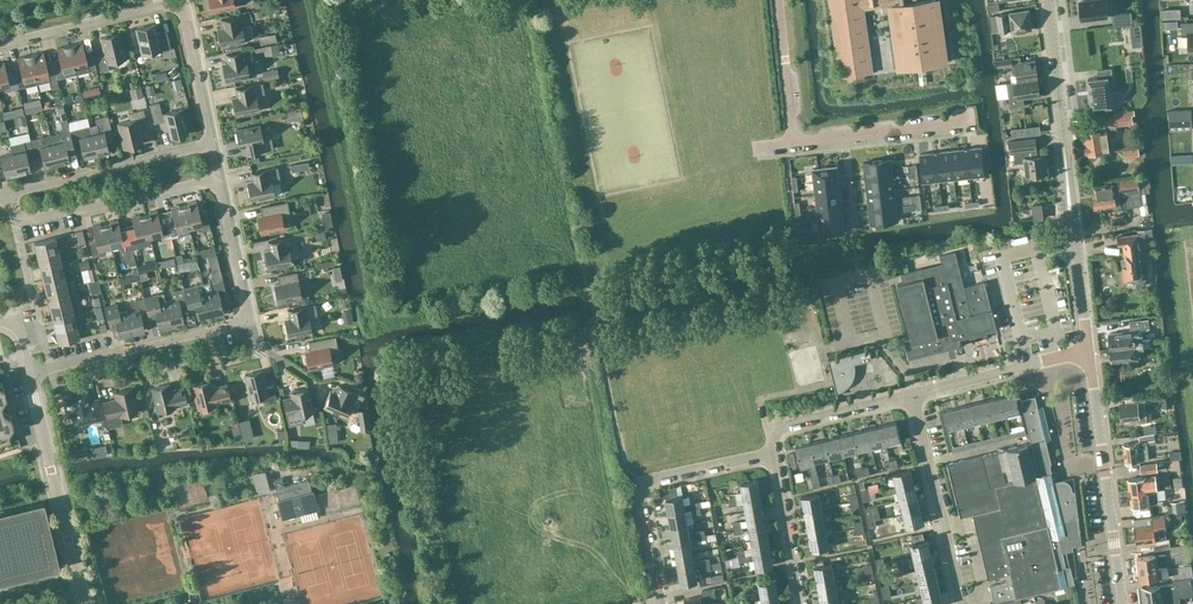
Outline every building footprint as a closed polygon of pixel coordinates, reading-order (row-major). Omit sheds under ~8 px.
[(234,7),(233,0),(209,0),(211,12),(234,7)] [(901,64),(944,58),(935,0),(922,0),(916,1),(916,0),(833,0),(844,76),(850,75),(851,81),(863,80),(863,74),(869,73),(860,9),(882,6),(883,13),(890,12),(894,12),(901,64)] [(1079,1),(1082,20),(1108,17),(1105,0),(1091,0),(1079,1)] [(957,15),(970,14),(970,7),(957,7),(957,15)] [(1012,32),(1031,29),(1028,11),(1008,13),(990,16),(992,33),(1010,30),(1010,25),(1011,25),(1012,32)] [(244,15),(221,19),(222,27),(220,28),(221,33),(218,34),(221,46),(244,41),(241,24),(246,23),(244,15)] [(1181,22),(1182,32),(1188,32),(1188,51),(1192,50),(1192,22),(1181,22)] [(142,54),(170,47),(167,35),(158,37),(155,24),(136,29),(142,54)] [(107,63),(126,58),(120,33),(101,37),(105,55),(97,57),(101,72),(109,70),(107,63)] [(267,36),(259,37),(260,44),(268,43),(267,36)] [(70,45),(75,68),(77,74),(96,69),(93,55),(86,57),(82,42),(70,45)] [(63,71),(75,68),(70,45),(57,48),(61,63),(54,65),(57,79),(64,77),(63,71)] [(57,79),(54,65),(47,67),(43,51),(30,55),(36,78),(37,84),(57,79)] [(226,81),(249,76),(244,51),(226,54),(227,62),(225,63),(226,68),(223,69),(226,81)] [(24,81),(36,78),(30,55),(18,58),(21,73),(14,75),(18,88),(25,87),(24,81)] [(1020,56),(996,60),(997,68),(1013,65),(1014,74),(1017,74),(1018,81),(1038,79),(1035,60),(1021,62),(1020,56)] [(14,75),(8,76),(4,61),(0,62),(0,87),(3,86),(4,92),(18,88),(14,75)] [(274,68),(262,71),(264,80),(276,78),(274,68)] [(1088,79),(1091,107),(1110,105),(1108,86),(1113,86),(1111,68),(1097,70),(1098,78),(1088,79)] [(276,79),(278,86),(280,85),(285,84),(283,77),(279,78),(276,79)] [(1018,81),(1006,83),(1010,107),(1024,105),(1023,96),(1040,93),(1038,79),(1018,81)] [(262,83),(235,88),(237,97),(235,97),(236,102),(233,103),(235,115),(259,111),(257,98),(264,97),(262,83)] [(32,112),(29,101),(23,102),(25,113),(32,112)] [(170,138),(188,133),(182,109),(162,114),(159,102),(149,105),(154,123),(166,120),(170,138)] [(73,104),(64,106),(67,118),(76,116),(73,104)] [(1133,124),(1130,107),(1113,109),(1114,116),(1101,118),(1102,129),(1084,132),(1087,153),(1089,153),(1089,156),(1092,159),(1096,158),(1098,155),(1097,152),(1109,150),(1107,134),(1117,133),(1116,126),(1133,124)] [(138,128),(147,126),(143,109),(129,113),(131,120),(118,123),(124,148),(142,143),(138,128)] [(1191,109),(1170,110),(1170,125),(1192,125),(1191,109)] [(301,110),(284,113),(286,122),(302,118),(301,110)] [(98,132),(91,134),(97,156),(109,152),(106,138),(113,137),(108,115),(95,118),(96,124),(98,132)] [(260,125),(236,129),(239,142),(241,141),(242,147),(245,146),(246,154),(271,149),(270,140),(269,137),(262,138),(260,125)] [(84,159),(97,156),(91,134),(84,135),(82,127),(76,128),(84,159)] [(1019,135),(1036,134),(1035,127),(1018,129),(1019,135)] [(70,130),(50,135),(57,165),(70,162),(68,154),(75,153),(70,130)] [(30,140),(34,156),(41,154),(45,168),(57,165),(50,135),(30,140)] [(1035,138),(1008,141),(1009,152),(1014,152),(1015,163),(1025,162),(1027,175),(1047,173),(1045,155),(1038,155),(1037,148),(1036,148),(1035,138)] [(13,153),(18,175),(31,172),(28,158),(34,156),(30,140),(18,143),(20,151),(13,153)] [(981,147),(967,148),(966,148),(969,177),(984,175),(981,147)] [(962,149),(951,150),(954,179),(969,177),(966,148),(964,148),(964,149),(962,149)] [(1131,149),(1124,150),(1126,158),(1139,155),(1138,148),(1131,149)] [(951,150),(937,152),(937,151),(935,151),(939,180),(954,179),(951,150)] [(939,180),(935,151),(934,152),(920,154),(923,182),(939,180)] [(5,178),(18,175),(13,153),(0,156),(5,178)] [(1192,155),(1179,155),(1179,164),(1192,163),(1192,155)] [(864,178),(893,174),(891,159),(863,162),(865,176),(864,176),(864,178)] [(815,181),(837,178),(836,165),(814,168),(815,181)] [(251,186),(248,187),(251,199),(274,194),(272,184),(279,182),(276,167),(251,173),(252,181),(250,181),(251,186)] [(867,193),(895,189),(893,174),(864,178),(864,179),(865,179),(867,193)] [(837,178),(815,181),(817,194),(839,191),(839,190),(837,178)] [(1118,181),(1118,183),(1113,184),(1094,186),(1096,197),(1093,198),(1095,207),(1116,205),(1116,208),(1118,208),(1119,209),(1142,206),(1142,205),(1147,204),(1144,184),(1139,185),(1138,178),(1118,181)] [(895,189),(867,193),(868,206),(867,206),(868,208),(897,205),(895,189)] [(818,208),(841,205),(841,204),(840,204),(839,192),(839,191),(817,194),(818,208)] [(184,205),(189,227),(196,226),(197,231),(210,228),(207,215),(200,216),(196,201),(188,203),(189,204),(184,205)] [(287,202),(260,207),(262,215),(260,216),(261,221),(258,221),(261,234),(284,229),(282,217),(289,215),(287,202)] [(1043,219),(1042,204),(1033,205),(1034,219),(1043,219)] [(190,233),(189,227),(184,205),(179,206),(179,205),(171,207),(174,222),(168,224),(171,238),(190,233)] [(820,221),(842,218),(840,206),(841,206),(841,205),(818,208),(820,221)] [(897,205),(868,208),(868,209),(869,209),(870,223),(898,220),(897,205)] [(254,208),(240,209),(241,219),(254,218),(254,208)] [(145,215),(150,237),(157,235),(158,241),(171,238),(168,224),(161,226),(157,210),(149,212),(150,214),(145,215)] [(1134,218),(1140,218),(1141,227),(1148,226),(1148,212),(1134,213),(1134,218)] [(143,238),(150,237),(145,215),(140,216),(139,214),(131,216),(135,232),(128,234),(132,247),(144,244),(143,238)] [(589,215),(581,215),(580,225),(588,225),(589,215)] [(842,218),(820,221),(821,234),(843,231),(842,218)] [(119,250),(132,247),(128,234),(122,235),(118,220),(110,222),(110,223),(105,224),(111,246),(118,245),(119,250)] [(104,248),(111,246),(105,224),(101,225),(100,224),(92,226),(96,241),(89,243),(93,257),(105,254),(104,248)] [(1153,235),(1152,228),(1138,230),(1138,234),(1117,236),(1118,245),(1124,244),(1126,258),(1122,259),(1125,280),(1135,278),(1136,286),(1146,284),(1145,273),(1142,273),(1141,266),(1150,265),(1146,236),(1153,235)] [(323,229),(315,231),(316,238),(324,236),(323,229)] [(37,255),(58,249),(57,244),(64,242),(62,235),(34,242),(37,255)] [(291,237),(268,241),(270,250),(267,250),(268,255),(265,256),(268,268),(291,264),(288,247),(293,246),(291,237)] [(40,267),(68,260),(61,262),(58,249),(37,255),(40,267)] [(962,341),(961,336),(997,328),(992,308),(989,308),(986,296),(989,295),(985,281),(962,286),(961,281),(963,281),(956,250),(941,254),(943,264),(923,269),(922,267),(902,272),(904,282),(898,284),(911,339),(906,340),(910,358),(963,345),(962,341)] [(43,279),(64,274),(63,269),(70,266),(68,260),(40,267),(43,279)] [(96,269),(88,271),(91,282),(98,280),(96,269)] [(278,302),(301,298),(296,272),(278,276),(279,284),(277,284),(278,289),(275,290),(278,302)] [(65,280),(64,274),(43,279),(46,292),(74,285),(73,280),(65,280)] [(212,290),(205,292),(210,314),(223,310),(219,295),(226,293),(222,278),(210,281),(212,290)] [(49,304),(70,299),(77,297),(74,285),(46,292),(49,304)] [(196,285),(183,288),(187,303),(194,301),(197,317),(210,314),(205,292),(198,293),(196,285)] [(187,303),(183,288),(171,291),(173,299),(166,301),(171,323),(184,320),(180,305),(187,303)] [(144,297),(147,313),(154,311),(158,326),(171,323),(166,301),(159,303),(156,294),(144,297)] [(133,309),(126,311),(132,333),(144,329),(141,314),(147,313),(144,297),(131,300),(133,309)] [(52,317),(73,312),(70,299),(49,304),(52,317)] [(132,333),(126,311),(119,312),(117,304),(105,307),(108,322),(115,320),(119,336),(132,333)] [(314,304),(288,310),(290,318),(287,318),(288,323),(286,324),(288,336),(312,332),(309,320),(317,318),(314,304)] [(100,305),(94,307),(97,319),(104,318),(100,305)] [(55,329),(76,324),(83,322),(80,310),(73,312),(52,317),(55,329)] [(1131,331),(1109,334),(1111,349),(1133,346),(1132,341),(1143,340),(1141,329),(1140,320),(1130,321),(1131,331)] [(79,337),(76,324),(55,329),(56,333),(53,335),(57,342),(58,341),(58,342),(79,337)] [(335,336),(308,341),(310,350),(308,350),(309,355),(306,356),(308,368),(332,364),(330,352),(337,350),(335,336)] [(1133,346),(1111,349),(1113,362),(1137,359),(1136,349),(1151,347),(1150,339),(1143,340),(1132,341),(1133,346)] [(829,360),(838,396),(838,393),(844,391),(849,387),(853,382),(855,376),(856,370),(856,364),(873,360),(870,350),(829,360)] [(277,400),(273,385),(266,387),(262,370),(244,374),(250,399),(262,396),(264,403),(277,400)] [(356,374),(354,376),(355,380),(358,382),(362,381),(363,378),(362,375),(360,373),(356,374)] [(215,403),(230,400),(226,384),(212,387),(210,381),(192,385),(198,408),(216,404),(215,403)] [(151,388),(153,396),(146,398),(151,417),(158,415),(157,411),(175,407),(175,406),(187,403),(183,387),(171,390),(169,384),(151,388)] [(2,443),(11,441),(8,432),(13,425),(4,388),(0,385),(0,446),(2,443)] [(363,395),(338,385),(335,392),(333,391),(331,396),(328,395),(323,407),(345,416),(350,405),(358,408),(363,395)] [(1133,386),(1116,388),(1117,399),(1134,397),(1133,386)] [(114,392),(116,399),(103,402),(110,428),(123,424),(120,415),(137,411),(132,388),(114,392)] [(291,397),(283,398),(289,425),(303,422),(301,414),(313,411),(308,388),(295,390),(296,393),(291,394),(291,397)] [(103,418),(98,399),(90,401),(87,391),(76,394),(76,393),(73,391),(67,392),(65,395),(65,396),(63,397),(68,415),(74,414),(76,424),(103,418)] [(1002,396),(1006,414),(1021,410),(1016,392),(1002,396)] [(1032,442),(1042,439),(1038,421),(1040,417),(1035,395),(1021,398),(1032,442)] [(987,399),(992,417),(1006,414),(1002,396),(987,399)] [(977,421),(992,417),(987,399),(973,403),(977,421)] [(1163,413),(1171,412),(1169,399),(1161,400),(1163,413)] [(1132,421),(1147,420),(1145,403),(1138,404),(1137,402),(1120,404),(1122,420),(1132,419),(1132,421)] [(962,424),(977,421),(973,403),(958,406),(962,424)] [(948,427),(962,424),(958,406),(944,410),(948,427)] [(882,426),(887,444),(901,441),(897,423),(882,426)] [(882,426),(868,430),(872,448),(881,446),(883,451),(888,450),(887,444),(882,426)] [(1011,433),(1012,438),(1026,435),(1025,429),(1011,433)] [(868,430),(854,433),(858,451),(867,449),(868,455),(874,453),(872,448),(868,430)] [(859,457),(858,451),(854,433),(839,437),(843,455),(853,452),(854,458),(859,457)] [(997,442),(1012,438),(1011,433),(996,436),(997,442)] [(1140,442),(1123,444),(1126,463),(1149,460),(1147,446),(1146,441),(1154,440),(1153,433),(1139,435),(1140,442)] [(983,445),(997,442),(996,436),(982,440),(983,445)] [(829,458),(843,455),(839,437),(825,440),(829,458)] [(1042,439),(1032,442),(1009,447),(1008,448),(1017,479),(1043,473),(1048,463),(1042,439)] [(831,465),(829,458),(825,440),(810,443),(815,461),(824,459),(826,466),(831,465)] [(968,449),(983,445),(982,440),(967,443),(968,449)] [(800,465),(815,461),(810,443),(796,447),(800,465)] [(954,452),(968,449),(967,443),(953,447),(954,452)] [(1008,448),(947,462),(961,516),(973,513),(989,579),(1006,575),(1008,582),(991,586),(995,602),(1075,583),(1071,565),(1066,566),(1059,535),(1067,533),(1065,524),(1074,521),(1078,514),(1070,482),(1064,478),(1054,481),(1051,472),(1043,473),(1017,479),(1008,448)] [(1169,462),(1181,461),(1180,453),(1168,454),(1169,462)] [(890,461),(892,468),(898,466),(896,459),(890,461)] [(886,470),(892,468),(890,461),(884,462),(886,470)] [(1141,473),(1158,471),(1157,463),(1140,465),(1141,473)] [(898,487),(914,483),(911,470),(895,474),(898,487)] [(258,492),(268,490),(264,471),(253,474),(258,492)] [(1128,479),(1129,493),(1148,490),(1148,491),(1157,489),(1155,475),(1128,479)] [(274,480),(276,488),(275,488),(279,502),(281,510),(287,513),(315,506),(309,479),(284,486),(282,478),(274,480)] [(728,500),(761,494),(758,480),(742,483),(743,491),(727,494),(728,500)] [(901,500),(918,496),(914,483),(898,487),(901,500)] [(1159,503),(1157,489),(1148,491),(1148,490),(1129,493),(1131,506),(1159,503)] [(802,496),(805,510),(822,507),(828,506),(828,501),(821,502),(820,493),(802,496)] [(764,508),(761,494),(728,500),(730,506),(745,503),(747,511),(764,508)] [(685,511),(692,509),(700,508),(699,502),(684,505),(683,496),(666,500),(669,514),(685,511)] [(918,496),(901,500),(904,514),(921,510),(918,496)] [(33,504),(0,512),(0,583),(60,568),(44,502),(43,501),(33,504)] [(823,516),(822,507),(805,510),(807,523),(824,520),(831,519),(830,515),(823,516)] [(766,522),(764,508),(747,511),(749,526),(766,522)] [(907,527),(924,523),(921,510),(904,514),(907,527)] [(688,525),(685,511),(669,514),(671,528),(688,525)] [(1153,524),(1134,526),(1136,543),(1164,539),(1163,531),(1166,530),(1164,515),(1152,517),(1153,524)] [(826,533),(826,534),(833,533),(832,528),(826,529),(824,520),(807,523),(809,536),(826,533)] [(769,537),(766,522),(749,526),(752,540),(769,537)] [(674,542),(691,539),(688,525),(671,528),(674,542)] [(826,533),(809,536),(811,550),(829,547),(835,546),(834,541),(828,542),(826,534),(826,533)] [(915,557),(931,553),(928,540),(926,540),(924,533),(913,536),(915,543),(904,546),(905,550),(913,549),(915,557)] [(769,537),(752,540),(753,548),(738,550),(739,557),(771,551),(769,537)] [(693,553),(691,539),(674,542),(677,556),(693,553)] [(1169,546),(1156,547),(1154,547),(1155,554),(1138,556),(1140,578),(1168,574),(1168,573),(1171,572),(1172,579),(1191,577),(1192,576),(1191,564),(1188,543),(1169,546)] [(267,551),(255,553),(257,566),(243,567),(244,575),(270,572),(267,551)] [(774,565),(771,551),(739,557),(739,562),(755,560),(757,568),(774,565)] [(695,561),(693,553),(677,556),(679,570),(710,564),(709,558),(695,561)] [(931,553),(915,557),(907,559),(908,564),(916,562),(918,570),(934,566),(931,553)] [(834,576),(834,577),(840,576),(840,572),(834,573),(832,563),(814,566),(817,579),(834,576)] [(711,570),(710,564),(679,570),(682,584),(698,581),(697,573),(711,570)] [(884,564),(877,566),(878,572),(886,571),(884,564)] [(937,580),(934,566),(918,570),(921,584),(937,580)] [(724,575),(712,577),(713,584),(725,582),(724,575)] [(837,590),(837,591),(843,589),(842,585),(836,586),(834,577),(834,576),(817,579),(819,593),(837,590)] [(1172,579),(1173,583),(1161,585),(1161,584),(1142,587),(1144,603),(1179,603),(1181,603),(1179,597),(1192,594),(1191,577),(1172,579)] [(762,597),(779,594),(776,580),(760,583),(762,597)] [(941,593),(937,580),(921,584),(924,596),(924,597),(941,593)] [(715,589),(703,591),(704,598),(716,596),(715,589)] [(837,591),(837,590),(819,593),(821,603),(834,603),(839,603),(845,603),(844,598),(838,599),(837,591)] [(924,596),(916,598),(917,603),(925,601),(926,603),(943,603),(941,593),(924,597),(924,596)] [(779,594),(762,597),(763,603),(781,603),(779,594)]
